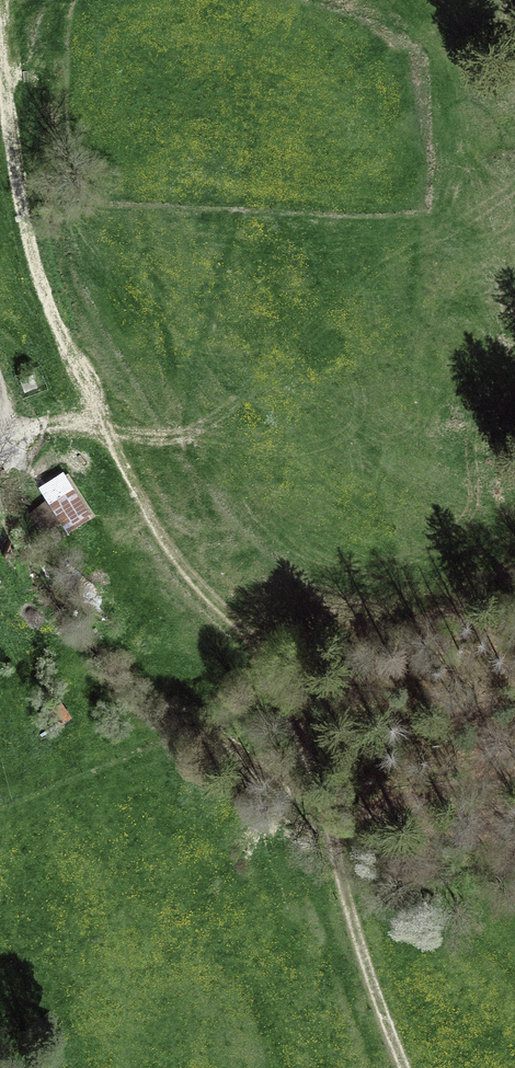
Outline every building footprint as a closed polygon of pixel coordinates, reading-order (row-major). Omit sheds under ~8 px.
[(60,706),(50,713),(59,725),(69,718),(60,706)]
